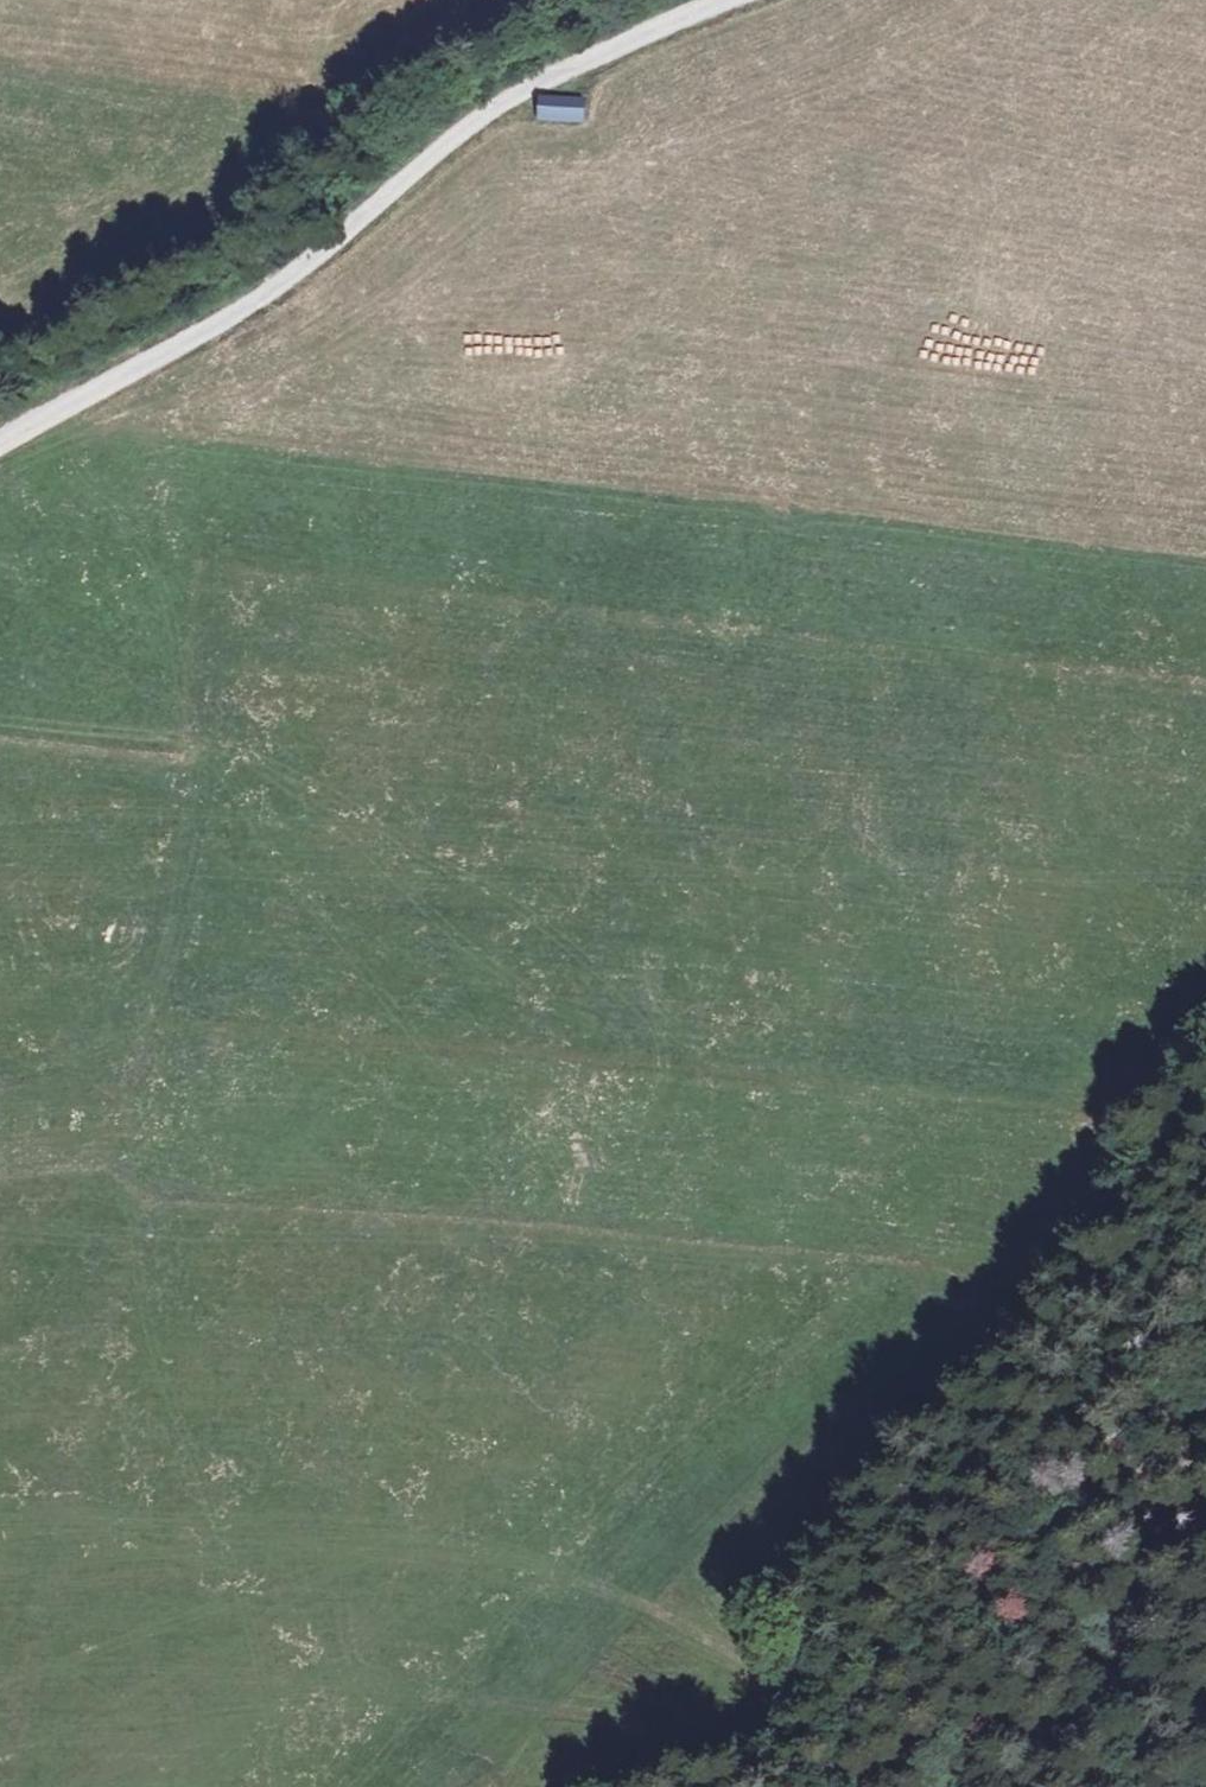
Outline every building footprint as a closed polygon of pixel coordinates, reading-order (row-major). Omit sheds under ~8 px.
[(535,96),(534,123),(584,124),(584,96),(535,96)]
